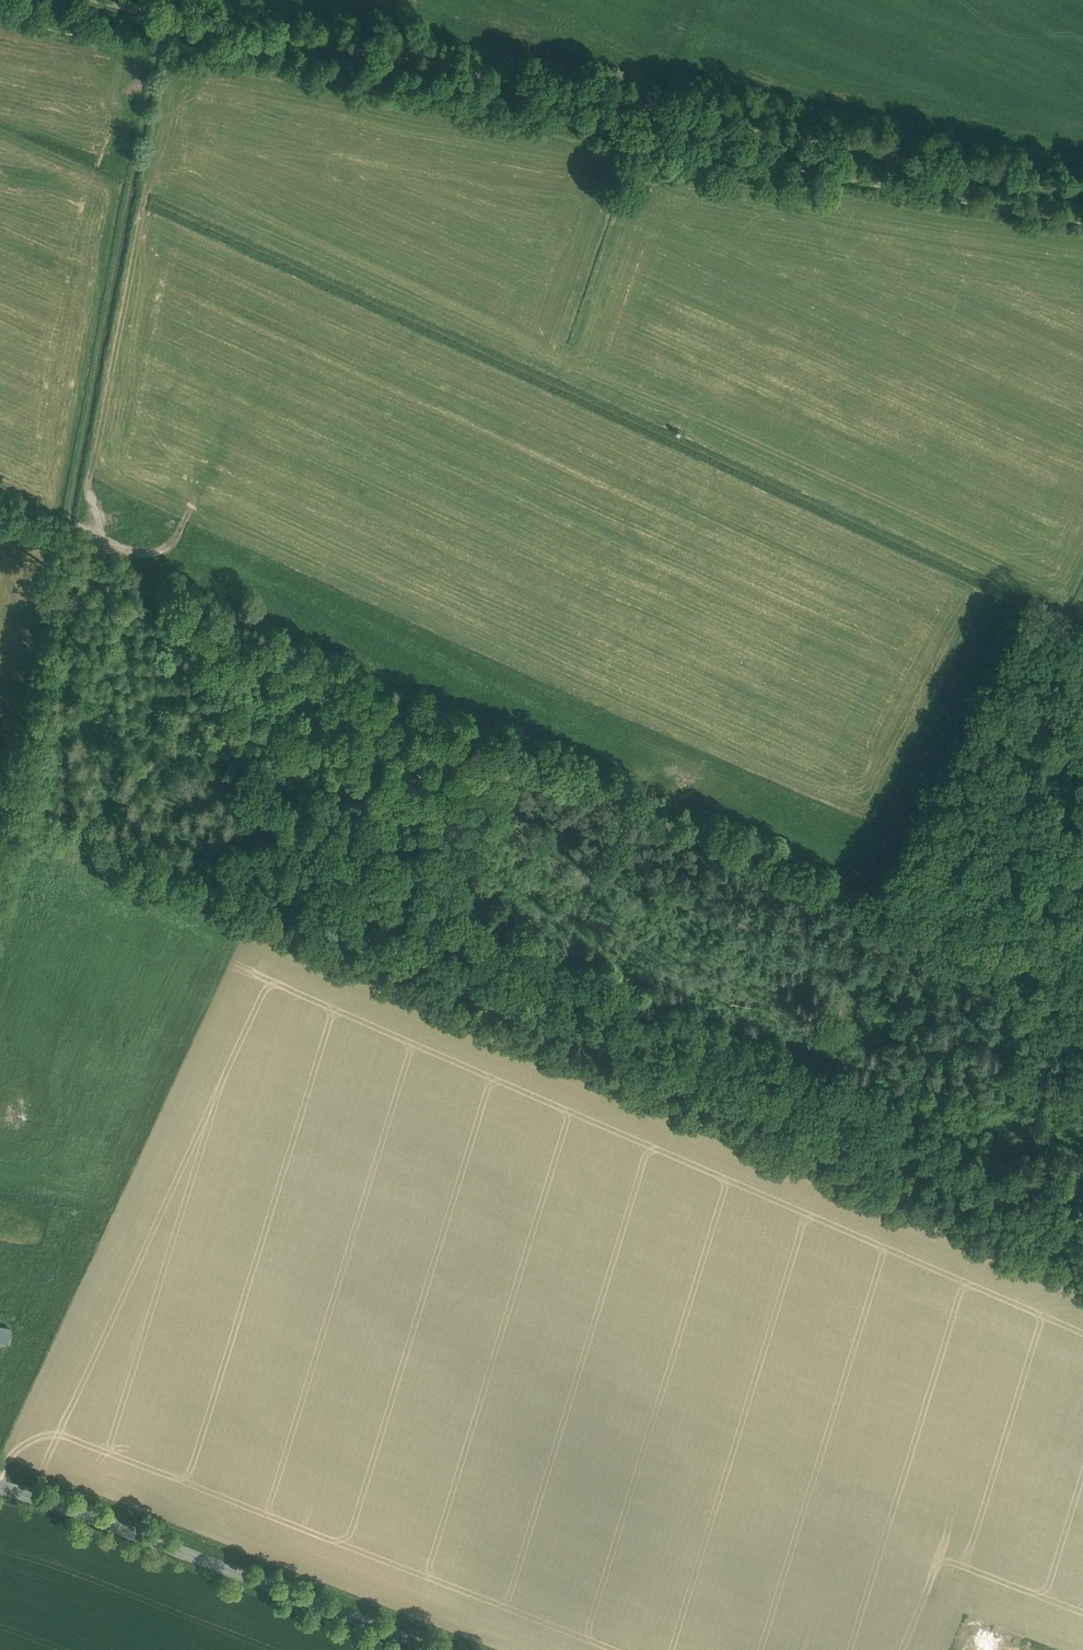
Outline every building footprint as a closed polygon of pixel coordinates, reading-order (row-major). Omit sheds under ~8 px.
[(0,1328),(0,1340),(9,1342),(11,1330),(0,1328)]
